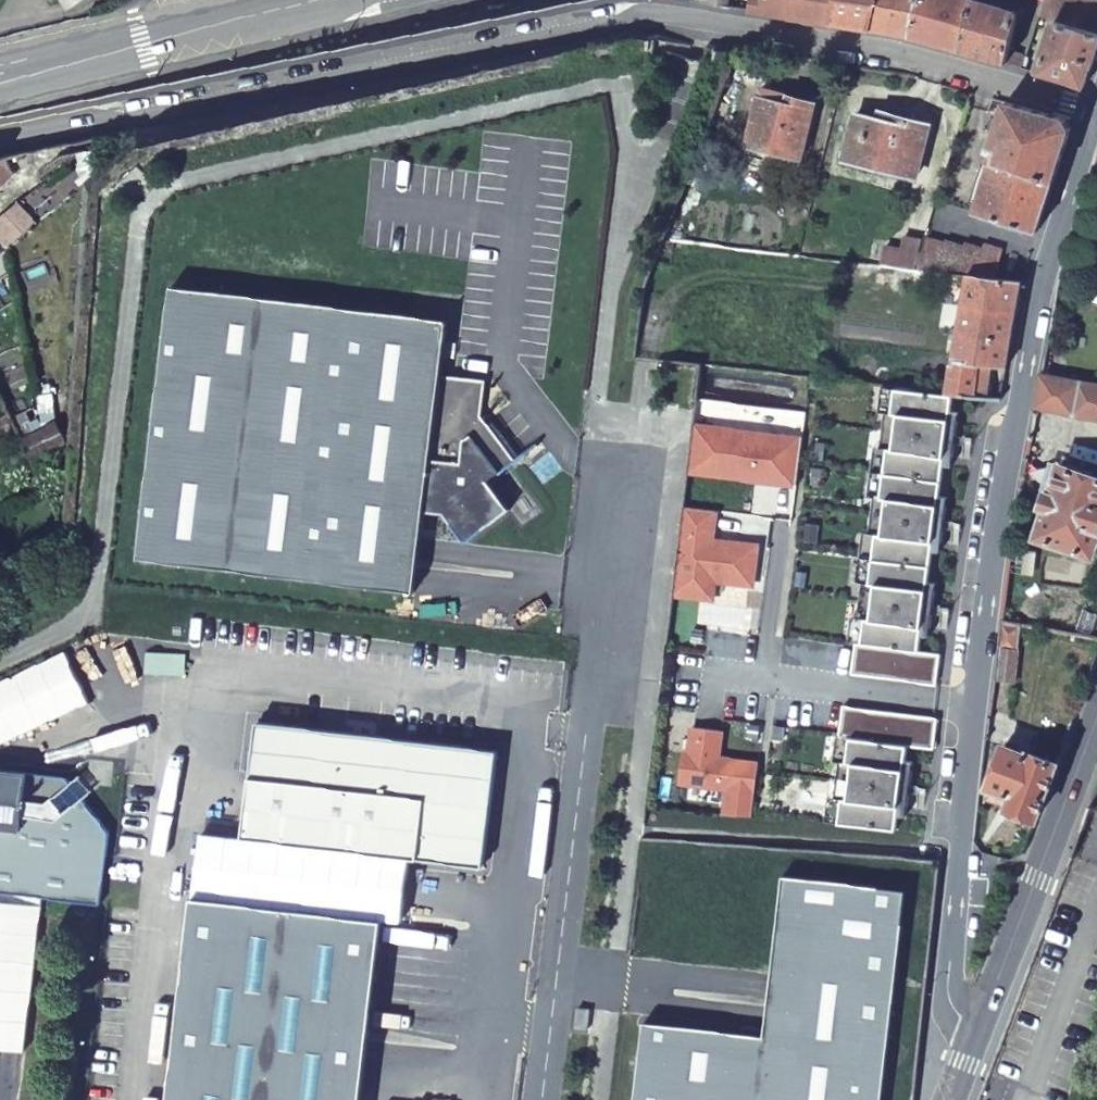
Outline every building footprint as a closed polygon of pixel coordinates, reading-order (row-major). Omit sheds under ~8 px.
[(794,0),(754,0),(752,9),(791,16),(794,0)] [(791,16),(831,22),(837,0),(794,0),(791,16)] [(831,22),(870,29),(878,0),(837,0),(831,22)] [(870,29),(908,35),(917,0),(878,0),(870,29)] [(908,35),(960,50),(974,0),(917,0),(908,35)] [(960,50),(1000,61),(1006,63),(1019,11),(982,0),(974,0),(960,50)] [(1038,15),(1054,19),(1096,32),(1096,5),(1080,0),(1043,0),(1038,15)] [(1096,50),(1096,32),(1054,19),(1037,72),(1084,85),(1096,50)] [(817,101),(764,87),(749,143),(803,156),(817,101)] [(1067,117),(1005,100),(992,145),(986,143),(982,157),(1056,182),(1072,135),(1073,130),(1067,117)] [(935,126),(872,108),(870,115),(862,113),(850,157),(920,177),(935,126)] [(1040,232),(1056,182),(982,157),(980,166),(995,170),(985,204),(983,214),(1040,232)] [(0,165),(0,179),(28,174),(26,159),(0,165)] [(970,199),(985,204),(995,170),(980,166),(970,199)] [(930,236),(921,267),(969,274),(995,278),(1004,251),(986,245),(984,248),(967,242),(967,245),(948,239),(947,242),(930,236)] [(1012,349),(1024,282),(995,278),(969,274),(948,387),(974,390),(979,362),(995,364),(999,347),(1012,349)] [(447,325),(168,294),(138,568),(416,598),(426,519),(444,520),(467,547),(511,515),(488,485),(500,476),(502,478),(518,466),(482,419),(485,385),(442,379),(447,325)] [(1072,409),(1077,380),(1041,373),(1035,403),(1072,409)] [(941,387),(883,381),(881,405),(887,406),(884,441),(877,440),(873,485),(879,485),(875,521),(869,520),(865,565),(871,566),(867,601),(861,600),(858,625),(852,625),(849,656),(934,664),(937,634),(915,632),(917,616),(918,607),(926,608),(930,572),(922,571),(923,563),(925,537),(926,528),(934,529),(938,493),(930,492),(931,483),(933,457),(934,449),(942,450),(946,413),(938,412),(939,404),(941,387)] [(939,404),(938,412),(946,413),(947,405),(939,404)] [(693,429),(689,475),(794,504),(799,457),(693,429)] [(942,450),(934,449),(933,457),(942,458),(942,450)] [(1096,554),(1096,474),(1062,463),(1054,490),(1050,488),(1044,506),(1047,508),(1038,535),(1096,555),(1096,554)] [(931,483),(930,492),(938,493),(939,484),(931,483)] [(686,510),(679,583),(709,586),(710,566),(723,567),(750,570),(753,532),(726,530),(726,535),(716,535),(717,529),(718,514),(686,510)] [(934,529),(926,528),(925,537),(933,538),(934,529)] [(923,563),(922,571),(930,572),(931,563),(923,563)] [(722,587),(723,567),(710,566),(709,586),(722,587)] [(926,608),(918,607),(917,616),(925,617),(926,608)] [(1021,646),(1023,624),(1001,621),(993,677),(1018,680),(1022,649),(1022,648),(1022,647),(1021,646)] [(935,697),(840,687),(837,717),(849,719),(846,743),(853,744),(848,781),(842,780),(839,804),(897,810),(898,794),(899,786),(908,787),(911,750),(903,750),(904,741),(906,725),(933,728),(935,697)] [(725,778),(723,803),(751,805),(755,750),(714,747),(717,719),(687,716),(685,744),(679,744),(676,773),(725,778)] [(503,763),(264,730),(248,846),(488,877),(503,763)] [(904,741),(903,750),(911,750),(912,742),(904,741)] [(1036,817),(1057,762),(1030,752),(1029,755),(1005,746),(991,787),(994,788),(990,798),(1010,805),(1009,807),(1036,817)] [(0,770),(0,894),(97,905),(105,833),(64,776),(0,770)] [(908,787),(899,786),(898,794),(907,796),(908,787)] [(646,1099),(895,1099),(911,872),(787,863),(775,1027),(652,1018),(646,1099)] [(199,915),(181,1099),(372,1099),(388,932),(199,915)] [(0,964),(0,1055),(21,1057),(31,968),(0,964)] [(595,1008),(584,1007),(583,1028),(594,1028),(595,1008)]
